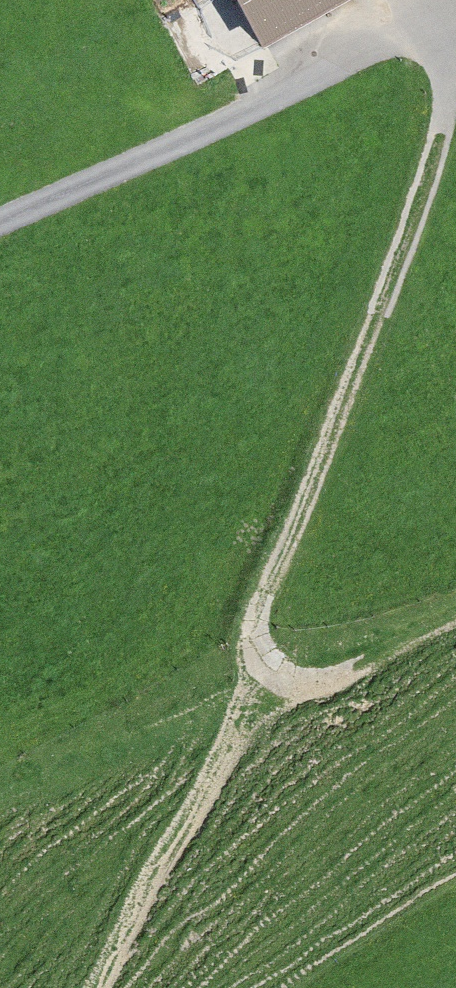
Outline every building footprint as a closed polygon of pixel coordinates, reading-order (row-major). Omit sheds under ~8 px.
[(245,68),(365,0),(206,0),(245,68)]
